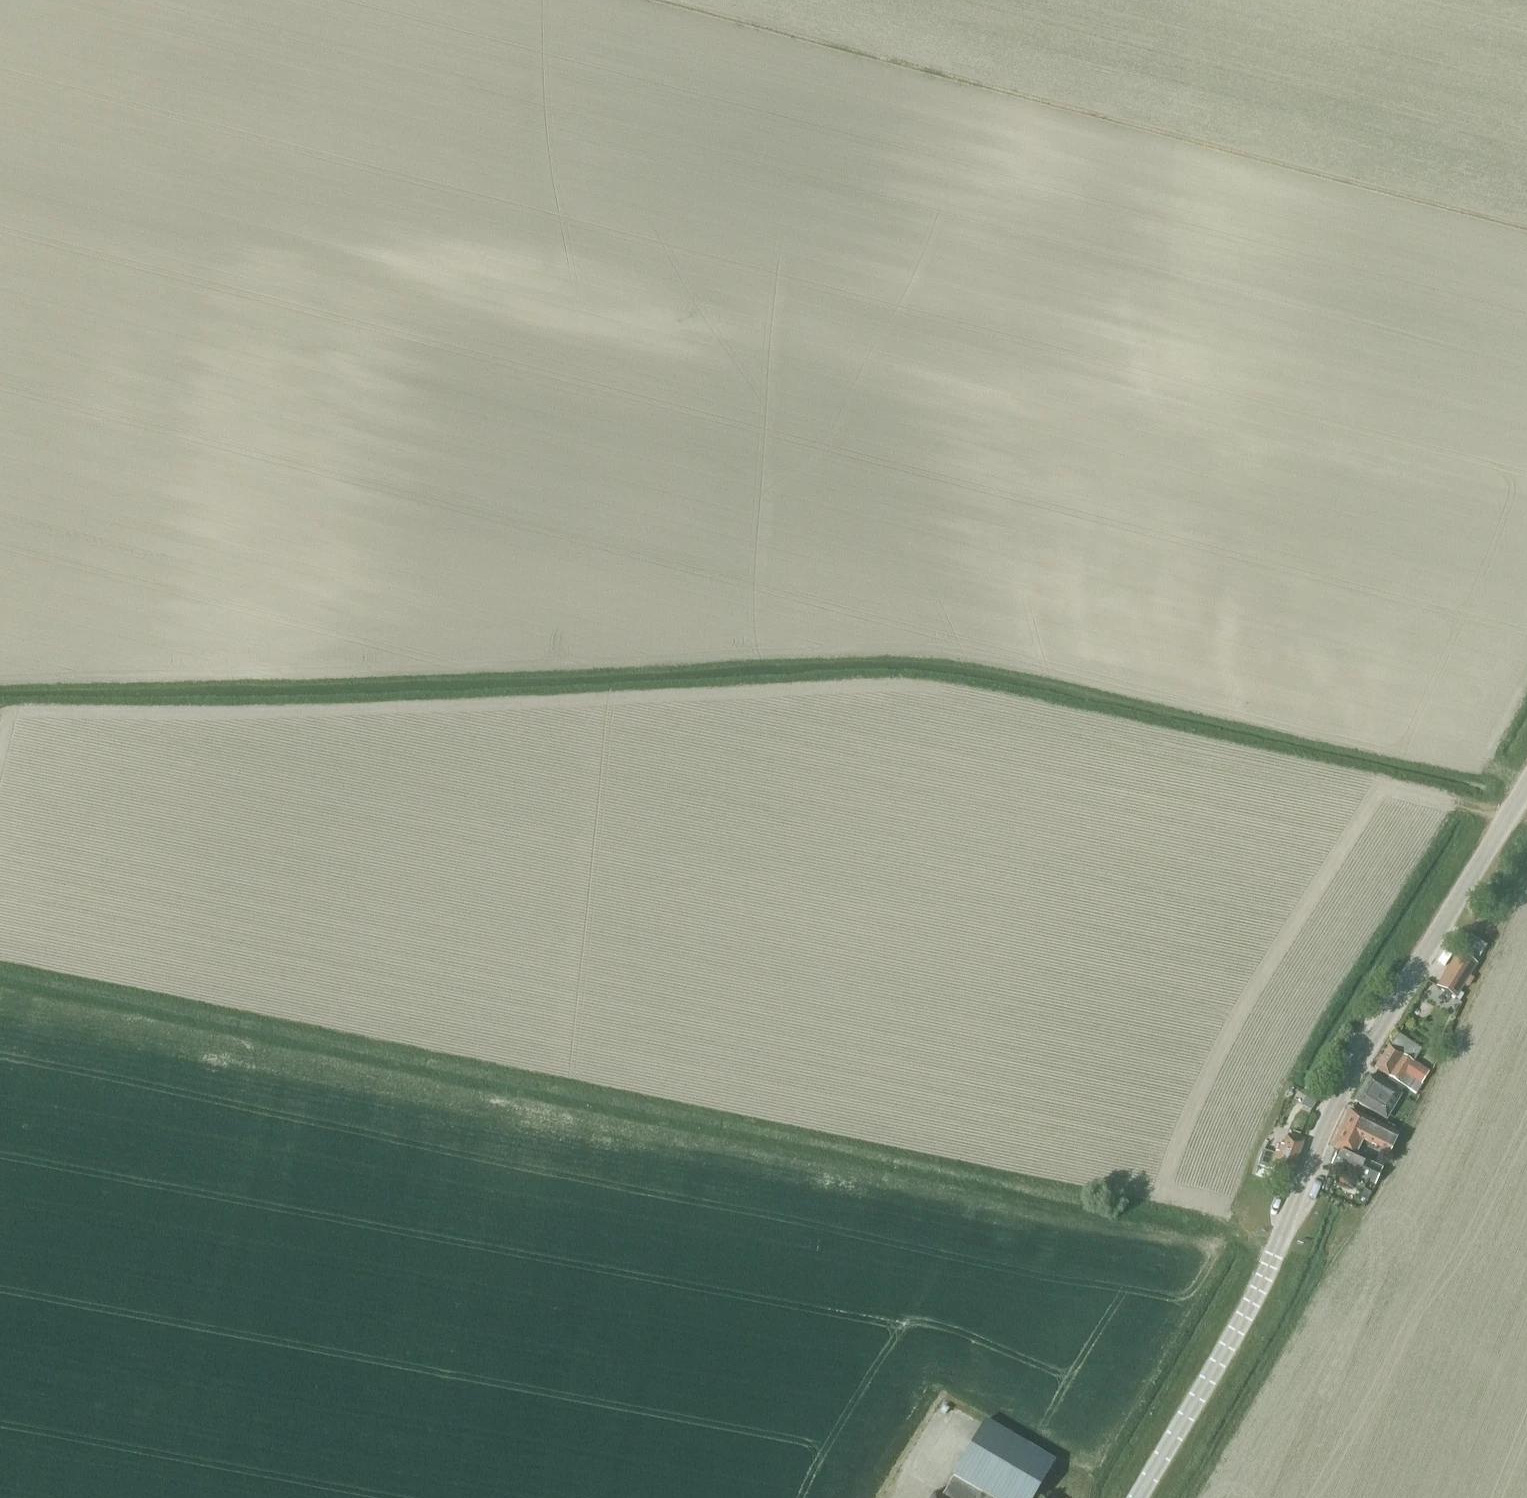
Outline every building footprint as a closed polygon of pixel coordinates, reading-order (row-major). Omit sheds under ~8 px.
[(1475,964),(1486,946),(1469,936),(1459,954),(1457,952),(1435,988),(1455,1000),(1477,965),(1475,964)] [(1420,1050),(1397,1035),(1388,1047),(1387,1047),(1374,1068),(1398,1084),(1398,1083),(1416,1094),(1429,1073),(1412,1062),(1420,1050)] [(1380,1085),(1367,1077),(1353,1101),(1386,1120),(1401,1095),(1404,1089),(1389,1080),(1388,1083),(1383,1080),(1380,1085)] [(1302,1106),(1311,1111),(1319,1097),(1310,1092),(1302,1106)] [(1390,1154),(1399,1135),(1348,1111),(1331,1147),(1337,1149),(1330,1165),(1375,1186),(1382,1169),(1363,1160),(1363,1162),(1353,1157),(1361,1140),(1390,1154)] [(1290,1178),(1303,1141),(1286,1136),(1282,1147),(1280,1146),(1277,1153),(1262,1148),(1256,1166),(1290,1178)] [(1366,1201),(1371,1193),(1363,1189),(1359,1197),(1366,1201)] [(1054,1462),(984,1421),(953,1476),(942,1495),(936,1492),(932,1497),(1033,1497),(1054,1462)]
